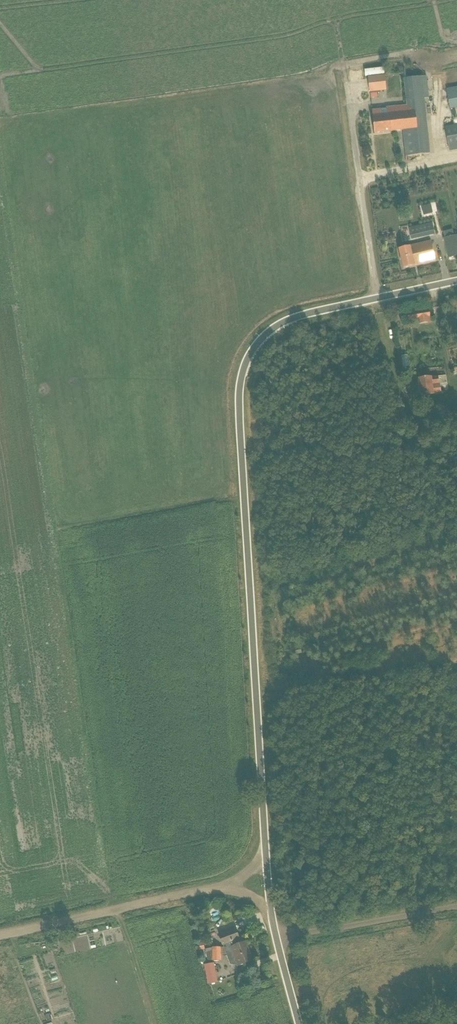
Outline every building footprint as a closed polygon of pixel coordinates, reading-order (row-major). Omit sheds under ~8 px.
[(384,76),(369,78),(370,92),(386,90),(384,76)] [(386,109),(372,111),(373,117),(375,133),(403,131),(406,156),(430,154),(424,99),(429,98),(427,76),(405,79),(407,106),(386,108),(386,109)] [(446,89),(450,109),(456,108),(456,87),(447,89),(446,89)] [(449,151),(456,150),(456,124),(444,127),(449,151)] [(410,229),(412,239),(435,234),(433,225),(410,229)] [(449,258),(456,256),(456,235),(453,236),(452,232),(445,233),(446,238),(444,238),(449,258)] [(399,249),(404,269),(436,261),(431,241),(399,249)] [(429,310),(407,313),(409,321),(416,320),(417,325),(431,323),(431,318),(429,310)] [(419,379),(421,396),(433,394),(432,385),(447,383),(446,376),(419,379)] [(236,929),(219,935),(224,947),(226,954),(230,963),(236,961),(238,966),(243,964),(252,961),(246,944),(245,942),(241,944),(236,929)] [(213,948),(205,949),(207,959),(208,961),(209,961),(212,960),(213,960),(220,961),(221,954),(221,947),(213,947),(213,948)] [(236,982),(228,984),(231,994),(238,992),(236,982)]
